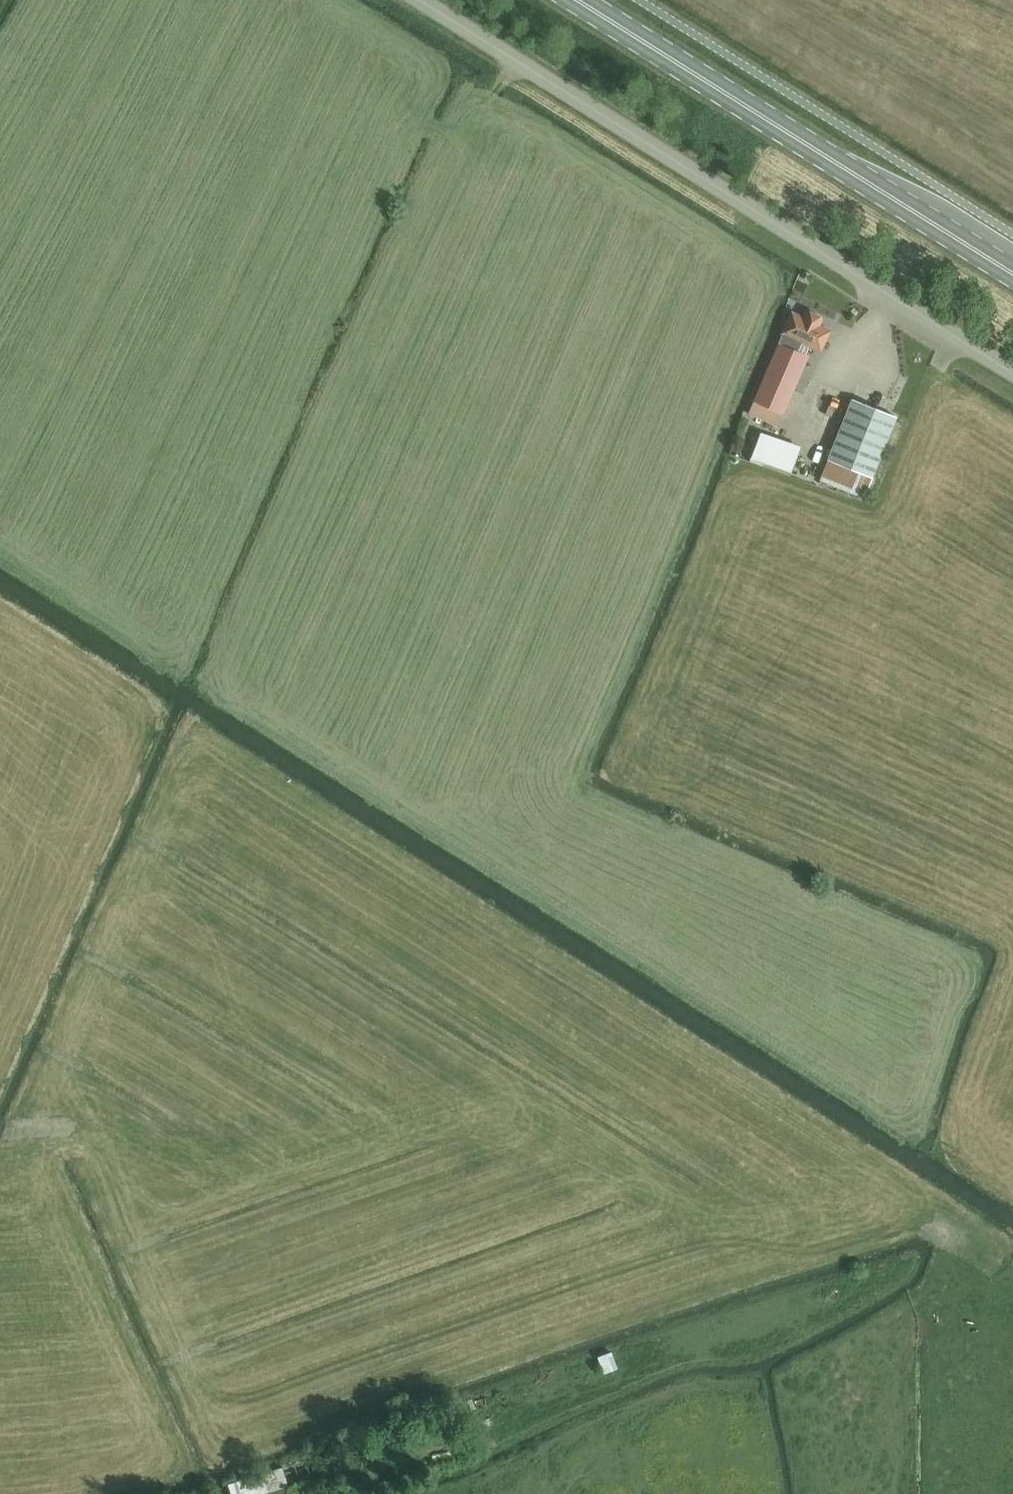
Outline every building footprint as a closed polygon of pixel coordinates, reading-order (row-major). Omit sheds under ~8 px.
[(783,333),(753,402),(748,414),(777,427),(808,356),(791,349),(796,339),(819,351),(828,332),(817,327),(821,320),(806,313),(803,320),(792,315),(783,333)] [(851,399),(827,460),(819,481),(863,499),(896,419),(851,399)] [(788,468),(797,441),(756,426),(746,454),(788,468)] [(289,1489),(281,1465),(227,1485),(230,1493),(290,1493),(289,1489)]
